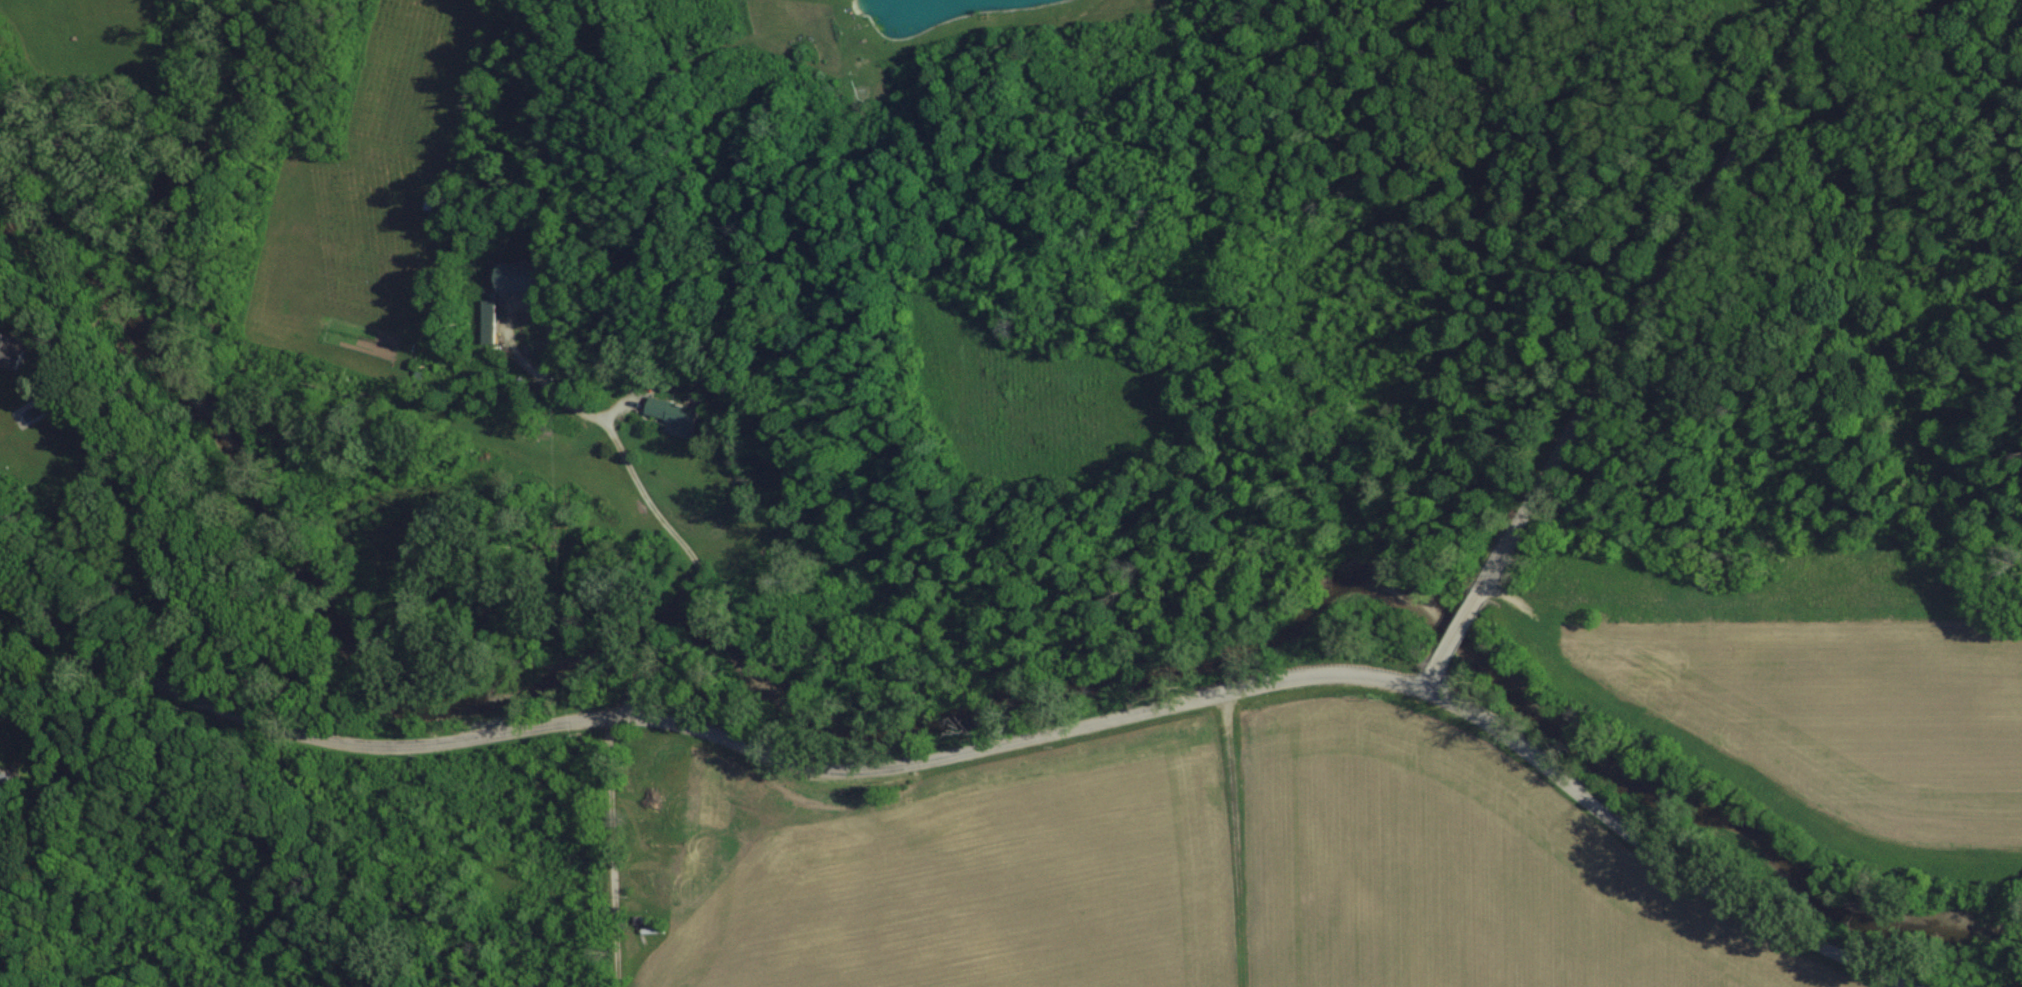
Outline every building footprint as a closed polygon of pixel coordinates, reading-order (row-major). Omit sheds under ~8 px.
[(539,289),(539,262),(500,262),(500,289),(539,289)] [(20,369),(26,347),(13,343),(15,336),(0,332),(0,333),(0,364),(20,369)] [(697,438),(703,406),(653,397),(649,415),(679,421),(677,434),(697,438)]
